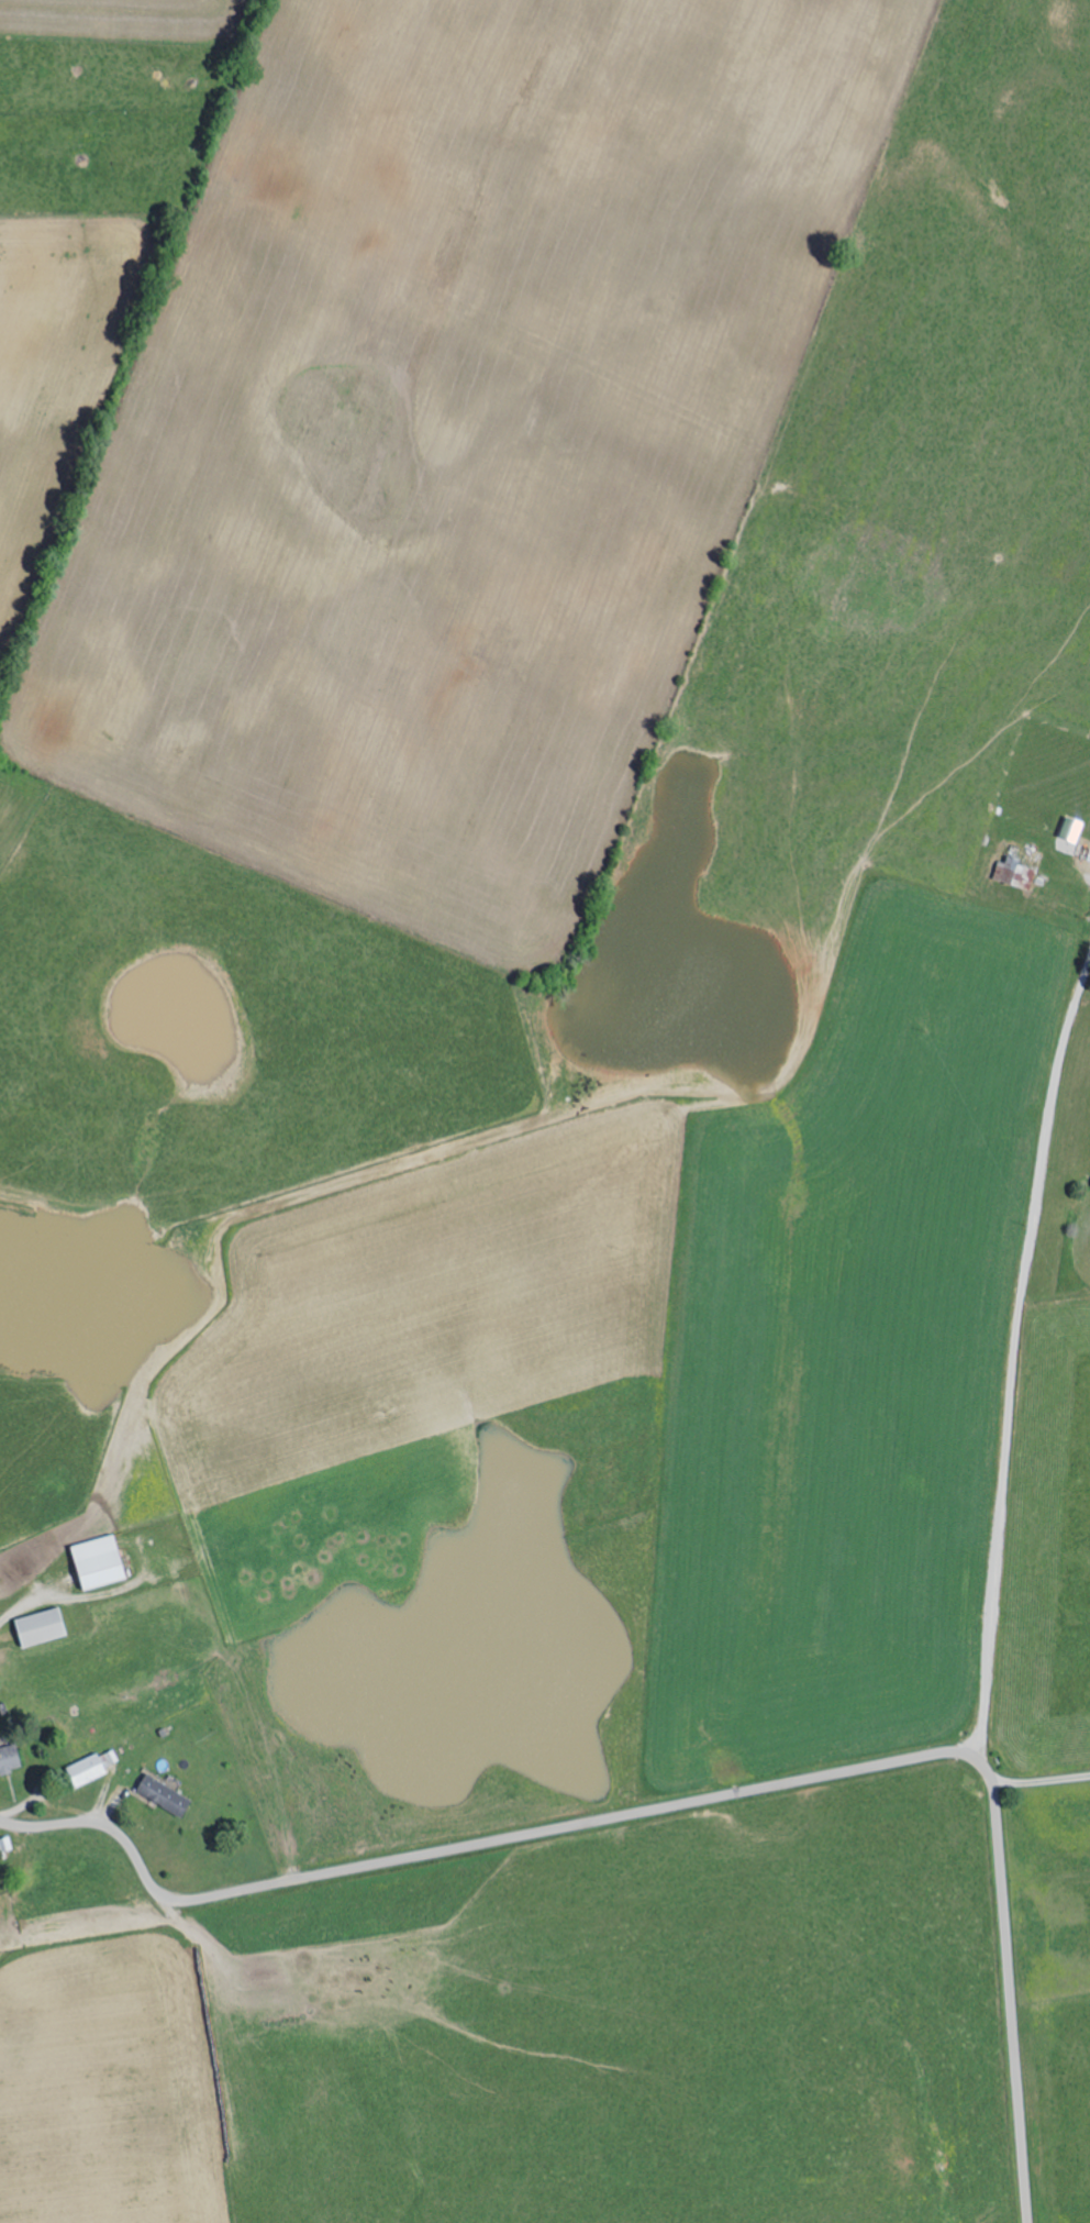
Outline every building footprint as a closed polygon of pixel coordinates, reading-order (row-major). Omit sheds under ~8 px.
[(1079,842),(1087,822),(1070,815),(1063,835),(1079,842)] [(87,1590),(130,1578),(119,1533),(76,1545),(87,1590)] [(71,1635),(63,1606),(19,1618),(26,1647),(71,1635)] [(20,1744),(0,1748),(0,1773),(25,1768),(20,1744)] [(70,1765),(79,1787),(112,1773),(109,1766),(121,1760),(116,1749),(103,1755),(101,1752),(70,1765)] [(187,1814),(195,1796),(146,1774),(138,1793),(187,1814)]
